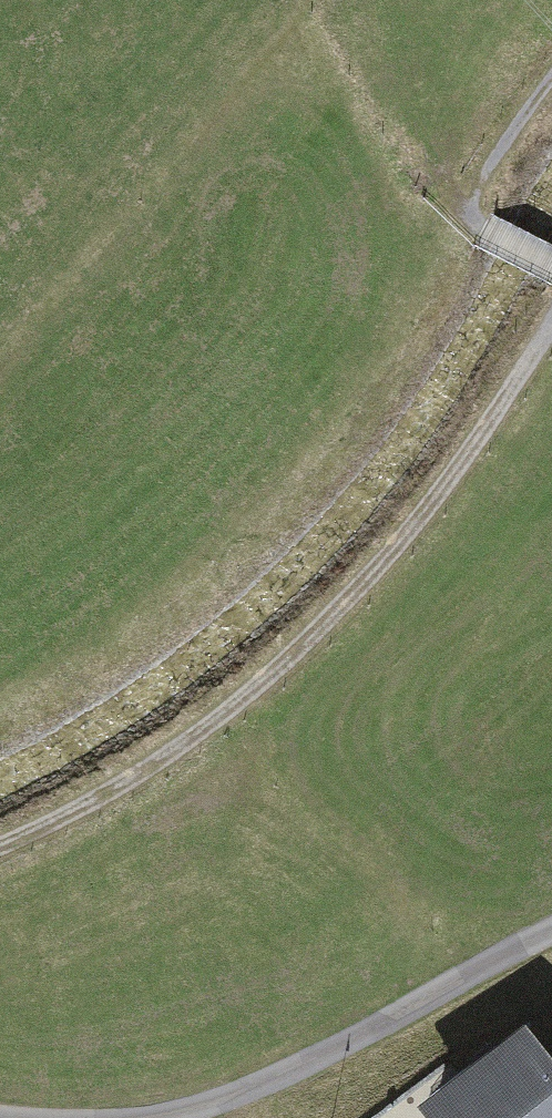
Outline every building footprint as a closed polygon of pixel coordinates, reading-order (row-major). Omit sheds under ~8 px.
[(518,1044),(424,1117),(551,1117),(551,1088),(518,1044)]
